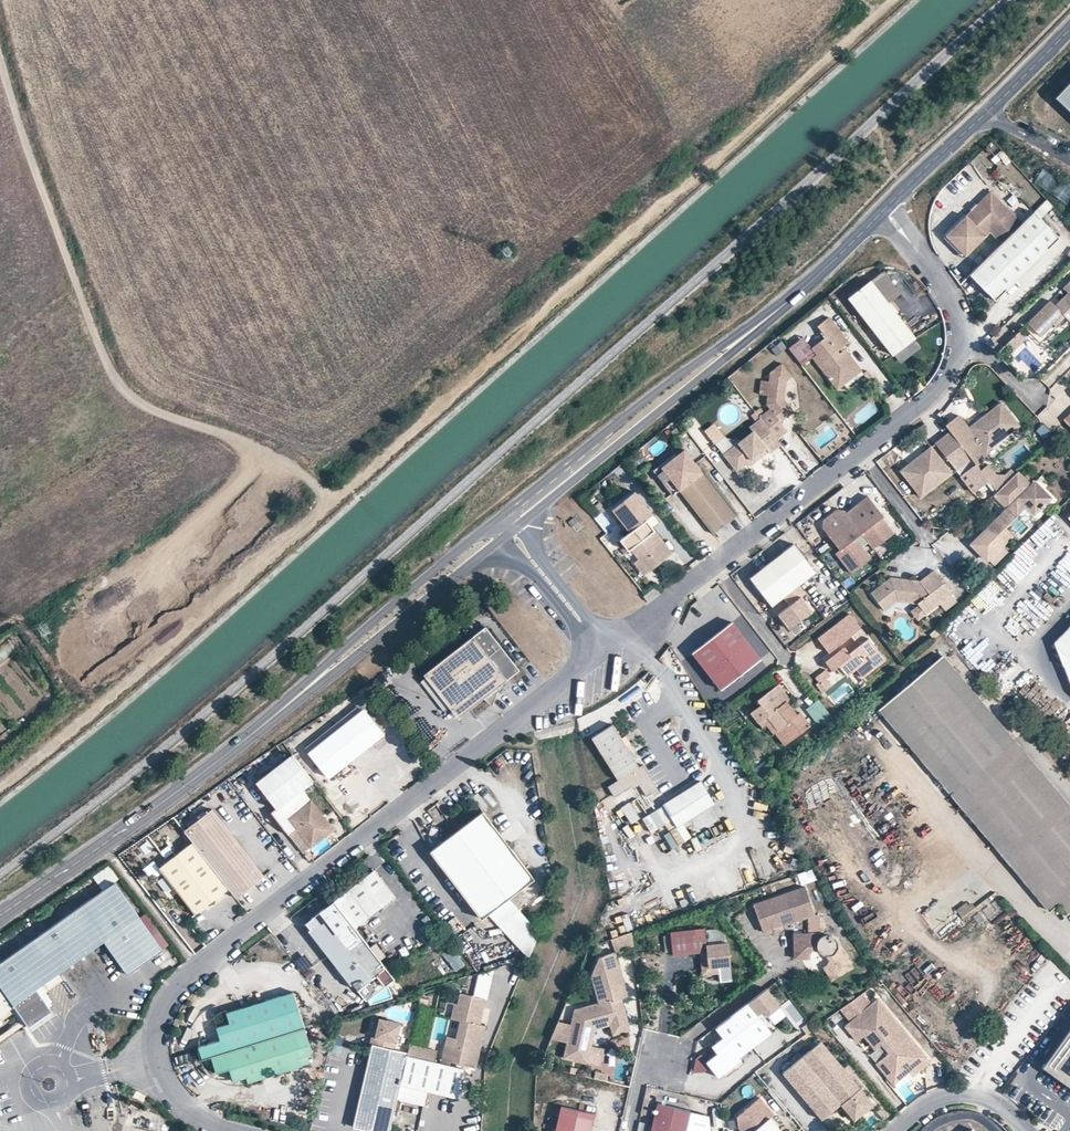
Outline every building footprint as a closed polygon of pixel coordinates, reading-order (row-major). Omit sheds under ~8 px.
[(1056,97),(1069,111),(1069,81),(1056,97)] [(1035,182),(1067,204),(1069,200),(1069,191),(1042,172),(1035,182)] [(1022,223),(990,191),(945,235),(965,255),(991,230),(1002,242),(1022,223)] [(1059,237),(1034,212),(1022,223),(1002,242),(970,273),(996,299),(1059,237)] [(965,255),(945,235),(943,237),(963,257),(965,255)] [(883,270),(872,279),(889,300),(900,292),(883,270)] [(889,300),(872,279),(850,296),(894,353),(916,336),(889,300)] [(1062,288),(1067,293),(1061,299),(1064,302),(1056,309),(1054,306),(1049,300),(1026,323),(1038,336),(1051,323),(1053,326),(1063,317),(1069,322),(1069,321),(1069,280),(1062,288)] [(1064,302),(1061,299),(1054,306),(1056,309),(1064,302)] [(850,340),(830,314),(819,323),(827,334),(813,345),(818,351),(814,354),(832,378),(835,375),(850,377),(863,368),(850,352),(847,354),(844,349),(841,351),(839,349),(850,340)] [(1069,322),(1063,317),(1053,326),(1051,323),(1038,336),(1026,323),(1022,326),(1042,348),(1069,322)] [(1012,349),(1026,335),(1020,328),(1006,342),(1012,349)] [(805,334),(790,345),(803,362),(814,354),(818,351),(813,345),(805,334)] [(761,415),(779,438),(786,433),(780,425),(794,414),(783,401),(786,382),(792,377),(782,363),(769,373),(768,382),(760,381),(758,395),(767,396),(766,405),(769,409),(761,415)] [(832,378),(838,387),(850,377),(835,375),(832,378)] [(1063,419),(1059,414),(1069,403),(1069,396),(1065,390),(1038,417),(1051,430),(1063,419)] [(1019,425),(1002,402),(988,412),(990,415),(987,418),(985,415),(969,427),(959,414),(946,424),(951,430),(977,464),(990,454),(986,450),(1019,425)] [(761,415),(760,414),(749,422),(752,427),(723,450),(736,466),(766,444),(769,449),(780,440),(779,438),(761,415)] [(1052,432),(1044,424),(1038,430),(1046,438),(1052,432)] [(977,464),(951,430),(935,442),(972,489),(987,478),(977,464)] [(768,447),(766,444),(748,457),(750,461),(768,447)] [(702,467),(685,445),(661,462),(660,460),(653,465),(672,490),(679,485),(702,467)] [(951,472),(931,445),(917,456),(918,459),(902,471),(920,495),(951,472)] [(918,459),(917,456),(900,469),(902,471),(918,459)] [(736,512),(702,467),(679,485),(713,529),(736,512)] [(1030,484),(1017,469),(995,490),(1001,496),(999,497),(1007,506),(1018,496),(1027,505),(1033,511),(1049,496),(1034,480),(1030,484)] [(612,505),(630,529),(646,516),(653,511),(635,488),(612,505)] [(883,513),(867,493),(846,510),(843,507),(835,506),(822,516),(821,524),(837,546),(834,549),(849,569),(869,555),(860,543),(867,538),(872,546),(892,531),(880,515),(883,513)] [(1007,506),(993,518),(1002,528),(1027,505),(1018,496),(1007,506)] [(578,514),(568,522),(576,532),(586,523),(578,514)] [(648,568),(672,550),(646,516),(630,529),(620,536),(628,547),(630,545),(638,555),(648,568)] [(1002,528),(993,518),(969,541),(984,557),(1009,535),(1002,528)] [(817,573),(795,544),(750,577),(772,606),(787,595),(792,603),(778,614),(789,628),(812,611),(802,597),(806,593),(800,585),(817,573)] [(648,568),(638,555),(634,559),(644,572),(648,568)] [(953,595),(935,572),(921,582),(912,581),(912,584),(905,583),(906,580),(892,578),(872,594),(886,611),(899,602),(918,605),(920,606),(926,615),(940,605),(953,595)] [(660,594),(656,589),(644,597),(648,603),(660,594)] [(958,602),(953,595),(940,605),(945,611),(958,602)] [(926,615),(920,606),(912,612),(918,621),(926,615)] [(885,661),(850,615),(817,639),(828,653),(851,636),(858,646),(849,653),(844,648),(825,663),(832,671),(838,666),(846,677),(855,670),(862,678),(885,661)] [(1067,657),(1069,654),(1069,622),(1051,643),(1069,690),(1069,660),(1067,657)] [(722,691),(761,661),(732,624),(693,654),(722,691)] [(479,627),(419,674),(421,677),(445,706),(448,709),(459,701),(465,707),(476,699),(487,703),(494,684),(513,669),(479,627)] [(1018,629),(1010,637),(1018,646),(1026,637),(1018,629)] [(760,656),(768,652),(761,638),(753,642),(760,656)] [(937,657),(927,665),(999,751),(1009,743),(937,657)] [(1008,761),(999,751),(927,665),(885,701),(958,785),(968,795),(1038,880),(1027,889),(1046,911),(1057,901),(1069,890),(1069,836),(1008,761)] [(828,674),(826,671),(815,678),(825,691),(831,686),(826,679),(830,676),(828,674)] [(445,706),(421,677),(416,681),(440,711),(445,706)] [(789,698),(778,683),(757,699),(760,703),(750,711),(758,721),(767,715),(777,729),(781,726),(791,739),(810,725),(799,712),(796,714),(786,701),(789,698)] [(806,709),(822,729),(834,719),(819,699),(806,709)] [(453,716),(465,707),(459,701),(448,709),(453,716)] [(876,710),(948,794),(958,785),(885,701),(876,710)] [(384,736),(364,712),(308,756),(328,781),(384,736)] [(777,729),(767,715),(758,721),(762,726),(766,723),(773,732),(774,731),(784,744),(791,739),(781,726),(777,729)] [(639,768),(613,726),(592,738),(618,781),(639,768)] [(999,751),(1008,761),(1069,836),(1069,814),(1009,743),(999,751)] [(302,790),(313,782),(292,756),(257,783),(277,809),(272,813),(290,835),(298,829),(312,847),(325,837),(328,834),(329,832),(329,830),(330,827),(329,824),(327,820),(312,801),(300,810),(291,799),(302,790)] [(643,766),(639,768),(618,781),(608,787),(614,797),(638,783),(647,797),(658,790),(643,766)] [(701,783),(665,805),(667,808),(675,822),(677,826),(714,803),(701,783)] [(1038,880),(968,795),(958,785),(948,794),(1027,889),(1038,880)] [(312,801),(302,790),(291,799),(300,810),(312,801)] [(621,810),(634,824),(640,818),(628,804),(621,810)] [(755,805),(754,817),(768,819),(769,815),(761,814),(761,806),(755,805)] [(675,822),(667,808),(652,817),(661,831),(675,822)] [(265,877),(213,811),(185,832),(193,843),(230,891),(236,899),(265,877)] [(531,880),(479,813),(455,832),(508,898),(531,880)] [(690,824),(687,820),(677,826),(680,830),(690,824)] [(693,830),(690,824),(680,830),(683,836),(693,830)] [(298,829),(290,835),(304,853),(312,847),(298,829)] [(508,898),(455,832),(427,854),(479,920),(487,914),(508,898)] [(635,834),(630,838),(636,847),(642,843),(635,834)] [(230,891),(193,843),(159,869),(196,916),(230,891)] [(371,869),(331,901),(351,927),(365,916),(391,896),(371,869)] [(738,887),(745,885),(743,874),(736,875),(738,887)] [(165,877),(157,883),(167,895),(175,889),(165,877)] [(0,960),(0,1015),(10,1007),(25,1027),(48,1011),(33,990),(69,964),(99,942),(124,974),(158,950),(108,883),(0,960)] [(809,917),(799,890),(748,908),(757,935),(809,917)] [(1057,901),(1065,912),(1069,908),(1069,890),(1057,901)] [(540,939),(508,898),(487,914),(526,959),(533,957),(540,939)] [(378,984),(389,976),(351,927),(330,900),(300,923),(351,986),(369,973),(378,984)] [(997,901),(983,908),(987,915),(1001,909),(997,901)] [(930,924),(940,938),(962,922),(952,908),(930,924)] [(977,925),(986,921),(982,912),(974,915),(977,925)] [(818,936),(818,920),(802,921),(803,936),(818,936)] [(699,932),(665,935),(668,958),(701,954),(702,960),(703,971),(725,968),(722,945),(701,948),(699,932)] [(829,940),(826,938),(824,937),(820,936),(818,936),(803,936),(793,937),(793,958),(802,963),(809,960),(811,962),(811,963),(811,964),(812,964),(812,965),(813,965),(814,965),(815,964),(818,965),(819,973),(829,979),(847,968),(832,943),(829,940)] [(458,947),(446,951),(452,972),(464,968),(458,947)] [(619,987),(611,955),(595,959),(587,978),(587,979),(588,983),(595,1006),(616,1001),(619,987)] [(811,963),(811,962),(809,960),(802,963),(819,973),(818,965),(815,964),(814,965),(813,965),(812,965),(812,964),(811,964),(811,963)] [(477,1022),(482,996),(457,991),(455,1002),(451,1001),(448,1017),(457,1019),(452,1044),(443,1043),(439,1058),(473,1065),(477,1050),(473,1049),(473,1045),(477,1046),(482,1023),(477,1022)] [(762,992),(744,1005),(753,1018),(759,1013),(763,1019),(775,1010),(762,992)] [(295,993),(227,1014),(230,1024),(217,1028),(221,1040),(199,1047),(203,1060),(213,1057),(305,1029),(306,1029),(295,993)] [(862,994),(839,1011),(849,1023),(871,1004),(862,994)] [(929,1062),(876,1000),(871,1004),(849,1023),(843,1027),(855,1042),(862,1036),(868,1031),(880,1045),(887,1054),(874,1064),(887,1080),(902,1067),(905,1071),(912,1065),(914,1067),(918,1071),(929,1062)] [(624,1033),(616,1001),(595,1006),(576,1012),(578,1021),(577,1022),(576,1027),(568,1025),(560,1061),(582,1066),(590,1032),(589,1031),(606,1027),(608,1037),(624,1033)] [(753,1018),(744,1005),(710,1031),(718,1041),(707,1050),(713,1056),(701,1065),(713,1080),(743,1057),(741,1055),(767,1035),(753,1018)] [(578,1021),(576,1012),(571,1013),(568,1025),(576,1027),(577,1022),(578,1021)] [(397,1025),(376,1020),(372,1039),(368,1038),(367,1047),(369,1047),(391,1051),(397,1025)] [(1039,1068),(1069,1091),(1069,1026),(1039,1068)] [(305,1029),(213,1057),(218,1076),(231,1072),(235,1085),(249,1081),(250,1085),(310,1067),(307,1057),(313,1055),(305,1029)] [(880,1045),(868,1031),(862,1036),(874,1050),(880,1045)] [(853,1121),(872,1105),(820,1042),(781,1073),(820,1120),(839,1104),(853,1121)] [(405,1054),(405,1055),(432,1061),(435,1048),(407,1043),(405,1054)] [(369,1047),(352,1126),(374,1130),(389,1130),(396,1095),(399,1083),(405,1055),(405,1054),(391,1051),(369,1047)] [(461,1067),(405,1055),(399,1083),(426,1089),(455,1095),(461,1067)] [(905,1071),(902,1067),(887,1080),(892,1086),(914,1067),(912,1065),(905,1071)] [(426,1089),(399,1083),(396,1095),(424,1100),(426,1089)] [(737,1116),(739,1130),(781,1130),(770,1117),(774,1114),(759,1097),(737,1116)] [(658,1102),(651,1130),(686,1130),(691,1109),(658,1102)] [(561,1105),(555,1130),(590,1130),(594,1112),(561,1105)] [(719,1111),(711,1112),(715,1126),(722,1124),(719,1111)]
